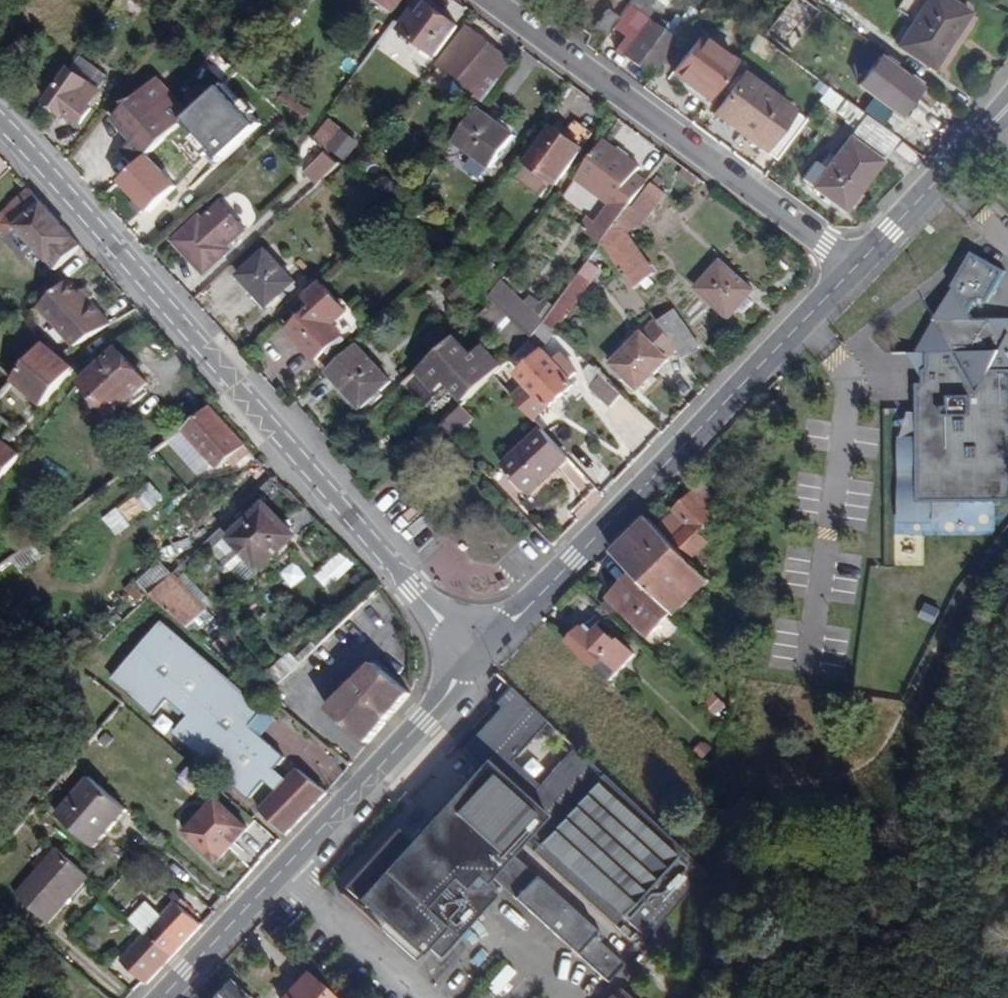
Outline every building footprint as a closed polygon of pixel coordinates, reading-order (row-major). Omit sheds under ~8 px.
[(116,4),(128,13),(138,0),(119,0),(116,4)] [(207,0),(196,0),(195,2),(205,9),(210,2),(207,0)] [(395,11),(403,0),(379,0),(395,11)] [(586,12),(595,0),(570,0),(586,12)] [(618,19),(613,25),(625,34),(615,48),(652,75),(676,41),(641,16),(653,0),(632,0),(618,19)] [(954,0),(928,0),(898,47),(935,71),(954,41),(953,39),(971,11),(954,0)] [(928,0),(905,0),(900,8),(917,18),(928,0)] [(415,18),(410,15),(403,25),(407,28),(404,33),(437,56),(460,26),(427,1),(415,18)] [(613,25),(618,19),(605,10),(595,24),(607,34),(613,25)] [(187,31),(179,23),(172,32),(180,39),(187,31)] [(478,111),(480,108),(516,60),(468,25),(437,67),(476,95),(469,105),(478,111)] [(711,99),(737,63),(700,35),(674,72),(711,99)] [(110,76),(81,55),(72,68),(100,89),(110,76)] [(924,88),(881,56),(860,86),(902,117),(924,88)] [(67,116),(81,127),(95,110),(91,107),(103,91),(100,89),(72,68),(46,103),(65,118),(67,116)] [(795,111),(744,73),(715,113),(731,125),(729,127),(764,152),(795,111)] [(124,151),(138,165),(172,133),(191,116),(157,80),(115,119),(129,133),(136,126),(143,134),(135,140),(124,151)] [(311,113),(278,84),(270,95),(278,102),(303,123),(311,113)] [(290,118),(265,96),(262,98),(259,94),(239,112),(266,141),(290,118)] [(847,99),(838,113),(858,126),(867,113),(847,99)] [(517,136),(480,108),(478,111),(455,141),(493,169),(517,136)] [(898,140),(865,116),(826,170),(816,162),(802,180),(846,212),(898,140)] [(576,121),(566,134),(584,147),(595,134),(576,121)] [(566,134),(554,125),(527,163),(557,185),(584,147),(566,134)] [(136,126),(129,133),(135,140),(143,134),(136,126)] [(338,141),(327,132),(320,142),(330,150),(338,141)] [(172,133),(138,165),(130,173),(147,192),(165,212),(169,215),(199,187),(197,185),(204,178),(194,167),(199,162),(172,133)] [(627,195),(652,161),(615,134),(590,168),(621,190),(627,195)] [(888,158),(903,174),(920,159),(905,143),(888,158)] [(341,164),(328,152),(309,170),(320,183),(341,164)] [(627,195),(621,190),(614,200),(628,210),(631,206),(660,167),(652,161),(627,195)] [(397,186),(369,163),(358,177),(387,199),(397,186)] [(628,210),(604,243),(634,286),(641,281),(650,276),(656,271),(629,233),(650,218),(668,194),(661,189),(666,182),(659,175),(635,208),(631,206),(628,210)] [(360,185),(350,195),(364,210),(375,200),(360,185)] [(13,204),(25,218),(17,226),(56,270),(82,247),(29,188),(13,204)] [(165,212),(147,192),(138,201),(156,220),(165,212)] [(590,233),(604,243),(628,210),(614,200),(590,233)] [(247,230),(222,202),(203,219),(200,216),(173,240),(204,275),(231,250),(228,247),(247,230)] [(296,282),(267,251),(239,277),(267,308),(296,282)] [(756,291),(721,260),(695,289),(730,320),(741,308),(749,299),(756,291)] [(655,283),(650,276),(641,281),(647,289),(655,283)] [(586,277),(546,323),(557,333),(597,286),(586,277)] [(40,307),(76,346),(114,324),(90,299),(87,302),(68,281),(40,307)] [(349,313),(321,282),(304,297),(313,306),(287,330),(316,362),(345,335),(336,325),(349,313)] [(495,301),(535,336),(545,322),(501,282),(490,297),(495,301)] [(971,327),(955,296),(917,359),(953,360),(981,400),(993,380),(1007,380),(1007,329),(971,327)] [(755,304),(749,299),(741,308),(747,313),(755,304)] [(676,310),(660,322),(686,358),(702,347),(676,310)] [(557,333),(546,323),(545,322),(535,336),(545,346),(557,333)] [(640,335),(612,364),(640,390),(668,361),(640,335)] [(450,383),(467,401),(468,401),(494,376),(503,367),(483,345),(473,355),(456,337),(419,370),(439,392),(450,383)] [(45,343),(16,380),(43,405),(74,369),(60,355),(45,343)] [(392,382),(358,344),(328,372),(362,409),(392,382)] [(82,380),(113,416),(150,383),(119,348),(82,380)] [(577,385),(545,351),(520,375),(552,409),(577,385)] [(622,394),(602,374),(591,386),(611,406),(622,394)] [(468,401),(467,401),(445,423),(458,436),(480,416),(481,415),(468,401)] [(240,457),(251,448),(211,407),(182,428),(219,469),(236,454),(240,457)] [(922,504),(923,411),(896,411),(895,565),(925,565),(925,534),(938,534),(939,504),(922,504)] [(531,494),(570,458),(543,429),(503,465),(531,494)] [(3,444),(0,447),(0,484),(21,458),(3,444)] [(143,462),(149,469),(168,455),(162,449),(143,462)] [(138,494),(150,510),(167,497),(154,481),(138,494)] [(701,534),(726,509),(704,486),(677,513),(691,527),(675,542),(693,560),(710,543),(701,534)] [(296,532),(267,503),(231,537),(262,569),(278,555),(276,553),(296,532)] [(120,506),(105,517),(119,535),(134,524),(120,506)] [(662,528),(675,542),(691,527),(677,513),(662,528)] [(705,571),(693,560),(675,542),(662,528),(652,518),(617,555),(636,574),(674,611),(677,615),(691,601),(713,580),(705,571)] [(345,548),(321,573),(336,587),(360,562),(345,548)] [(705,571),(713,580),(723,590),(729,584),(710,566),(705,571)] [(189,627),(209,608),(175,573),(152,595),(189,627)] [(621,604),(637,621),(652,634),(674,611),(636,574),(614,597),(621,604)] [(621,604),(614,597),(605,606),(613,613),(621,604)] [(153,713),(169,696),(191,715),(176,732),(249,796),(266,778),(279,789),(261,808),(289,835),(329,792),(300,767),(287,779),(275,768),(285,757),(252,725),(266,709),(164,622),(113,678),(153,713)] [(586,658),(595,667),(607,655),(621,669),(635,654),(622,641),(618,645),(600,628),(592,636),(584,628),(570,643),(586,658)] [(557,649),(577,668),(586,658),(570,643),(566,639),(557,649)] [(334,714),(380,665),(377,663),(330,710),(334,714)] [(411,690),(380,665),(334,714),(369,745),(388,721),(382,718),(390,707),(396,712),(409,695),(411,690)] [(286,677),(276,667),(257,685),(268,694),(286,677)] [(662,919),(707,872),(575,746),(540,782),(514,757),(548,721),(511,686),(499,698),(504,703),(501,706),(464,746),(478,760),(522,802),(519,806),(532,818),(515,836),(609,926),(618,917),(635,933),(655,912),(662,919)] [(504,703),(499,698),(496,702),(501,706),(504,703)] [(382,718),(388,721),(396,712),(390,707),(382,718)] [(478,760),(431,810),(488,864),(504,847),(515,836),(532,818),(519,806),(522,802),(478,760)] [(60,814),(97,848),(131,810),(93,776),(60,814)] [(251,829),(219,800),(188,832),(219,862),(251,829)] [(431,810),(419,822),(476,877),(483,870),(488,864),(431,810)] [(452,934),(492,892),(476,877),(419,822),(406,836),(394,825),(340,882),(352,893),(347,898),(410,956),(422,943),(441,924),(452,934)] [(504,847),(488,864),(609,976),(619,965),(595,941),(599,937),(504,847)] [(92,878),(60,849),(18,895),(50,923),(92,878)] [(609,976),(488,864),(483,870),(602,983),(609,976)] [(204,926),(176,901),(123,959),(149,985),(204,926)] [(441,924),(422,943),(433,954),(452,934),(441,924)] [(281,997),(336,997),(306,971),(281,997)] [(210,997),(246,997),(228,980),(210,997)] [(622,988),(615,997),(612,995),(609,997),(632,997),(630,996),(622,988)]
